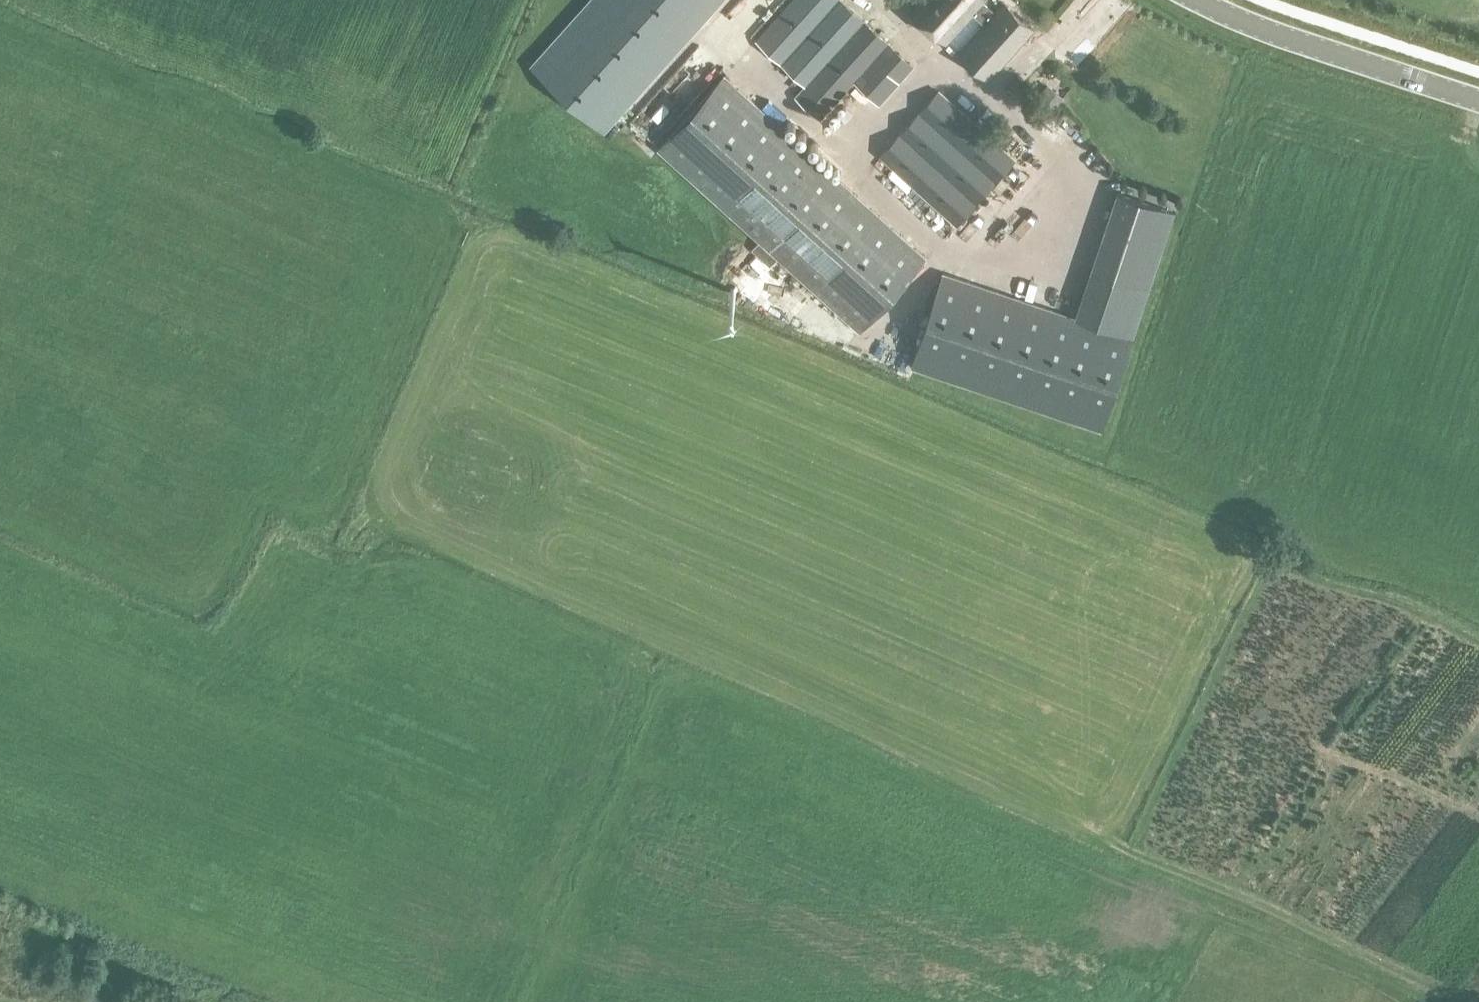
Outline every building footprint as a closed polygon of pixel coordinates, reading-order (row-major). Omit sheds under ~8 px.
[(532,66),(605,132),(724,0),(592,0),(532,66)] [(755,41),(805,86),(794,98),(820,120),(854,82),(879,104),(914,65),(843,0),(792,0),(755,41)] [(995,12),(983,1),(984,0),(921,0),(911,10),(946,42),(973,13),(984,23),(995,12)] [(985,24),(958,54),(988,81),(1034,30),(1004,3),(995,12),(984,23),(985,24)] [(1096,45),(1087,37),(1068,58),(1077,66),(1096,45)] [(732,51),(725,58),(739,70),(745,62),(732,51)] [(924,258),(723,76),(658,149),(859,331),(924,258)] [(956,226),(1016,158),(939,89),(879,156),(956,226)] [(1174,214),(1117,195),(1090,273),(1147,292),(1174,214)] [(760,267),(770,257),(754,242),(744,253),(760,267)] [(1100,431),(1131,338),(942,274),(910,367),(1100,431)]
